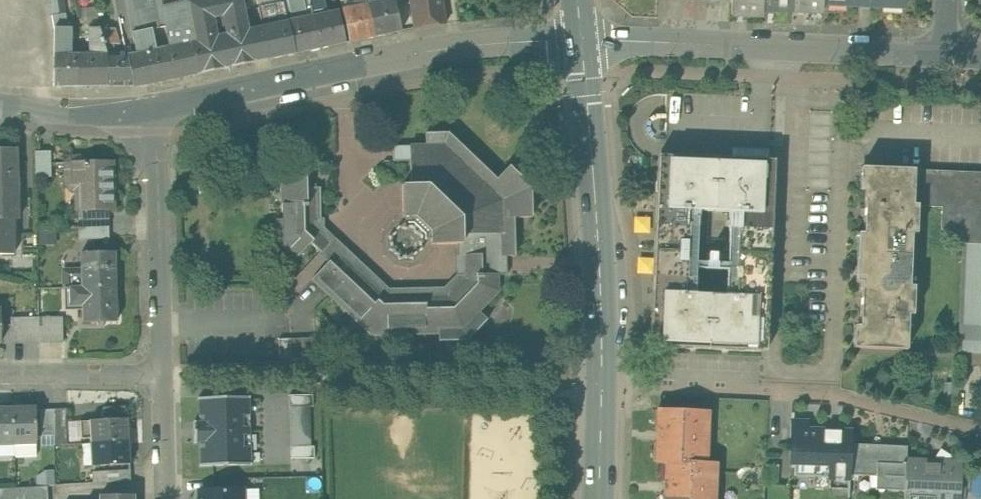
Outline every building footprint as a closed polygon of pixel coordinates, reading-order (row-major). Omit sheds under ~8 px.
[(137,20),(136,21),(137,26),(132,28),(137,53),(157,49),(153,28),(159,27),(153,0),(133,0),(137,20)] [(159,27),(166,26),(162,7),(182,2),(193,0),(153,0),(159,27)] [(214,0),(193,0),(182,2),(197,74),(229,67),(214,0)] [(229,67),(256,61),(249,29),(243,0),(214,0),(229,67)] [(284,2),(288,20),(289,21),(314,15),(313,11),(310,0),(283,0),(284,2)] [(313,11),(327,8),(325,0),(310,0),(313,11)] [(344,9),(343,9),(350,41),(376,35),(368,0),(341,0),(344,9)] [(378,1),(379,0),(368,0),(376,35),(402,30),(395,0),(384,0),(378,1)] [(414,27),(446,22),(443,0),(410,0),(414,27)] [(732,13),(763,14),(763,8),(764,0),(732,0),(732,13)] [(763,8),(793,9),(794,0),(764,0),(763,8)] [(793,9),(823,11),(824,1),(824,0),(794,0),(793,9)] [(197,74),(182,2),(162,7),(166,26),(170,47),(164,48),(170,79),(170,80),(197,74)] [(284,2),(259,7),(262,25),(288,20),(284,2)] [(339,10),(328,12),(327,8),(313,11),(314,15),(321,47),(345,42),(339,10)] [(65,13),(52,15),(55,28),(67,28),(65,13)] [(314,15),(289,21),(295,53),(321,47),(314,15)] [(262,25),(261,26),(262,26),(249,29),(256,61),(295,53),(289,21),(288,20),(262,25)] [(100,28),(89,27),(91,54),(78,54),(78,86),(108,85),(107,54),(100,28)] [(127,54),(115,54),(115,44),(120,43),(115,27),(100,28),(107,54),(108,85),(134,85),(128,55),(127,54)] [(78,54),(64,54),(65,44),(71,44),(71,28),(67,28),(55,28),(54,86),(78,86),(78,54)] [(137,53),(128,55),(134,85),(144,85),(170,79),(164,48),(157,49),(137,53)] [(498,179),(449,133),(426,133),(426,145),(411,145),(411,146),(394,146),(394,161),(411,161),(412,187),(406,187),(405,185),(403,185),(404,216),(409,216),(410,221),(415,221),(427,233),(428,238),(432,238),(432,244),(458,243),(459,257),(464,257),(464,275),(498,274),(498,275),(499,275),(508,274),(507,272),(508,256),(516,256),(515,217),(532,217),(532,186),(510,166),(498,179)] [(0,253),(15,252),(14,217),(18,217),(17,150),(0,150),(0,253)] [(51,150),(35,151),(36,177),(52,176),(51,150)] [(227,153),(211,156),(214,166),(230,162),(227,153)] [(658,153),(649,344),(766,349),(774,158),(658,153)] [(114,161),(88,162),(82,156),(72,156),(66,162),(66,185),(73,191),(79,191),(79,211),(109,210),(115,210),(114,161)] [(886,256),(891,167),(867,166),(863,255),(886,256)] [(891,167),(886,256),(910,257),(913,202),(914,168),(891,167)] [(914,168),(913,202),(942,203),(941,226),(962,227),(961,240),(963,240),(980,241),(980,171),(914,168)] [(307,177),(286,177),(286,185),(281,186),(282,220),(277,220),(278,244),(295,260),(311,243),(321,252),(330,243),(317,231),(316,221),(321,221),(321,188),(308,188),(307,177)] [(109,210),(79,211),(79,226),(110,225),(109,210)] [(110,225),(79,226),(80,240),(110,239),(110,225)] [(963,240),(957,349),(979,350),(980,306),(980,241),(963,240)] [(116,251),(81,252),(82,269),(65,270),(65,287),(70,287),(116,286),(116,251)] [(339,304),(366,277),(343,255),(334,265),(330,261),(312,279),(339,304)] [(881,345),(886,256),(863,255),(858,344),(881,345)] [(886,256),(881,345),(905,347),(910,257),(886,256)] [(386,296),(385,329),(439,328),(439,341),(468,340),(488,319),(480,311),(499,291),(499,275),(498,275),(498,274),(464,275),(464,278),(448,294),(386,296)] [(366,277),(339,304),(371,335),(385,334),(385,329),(386,296),(366,277)] [(116,286),(70,287),(71,305),(83,305),(83,322),(117,321),(116,286)] [(63,342),(63,318),(39,319),(40,343),(63,342)] [(39,319),(11,319),(11,343),(40,343),(39,319)] [(315,337),(291,338),(292,361),(316,360),(315,337)] [(289,393),(291,456),(314,455),(312,392),(289,393)] [(250,396),(198,397),(198,399),(199,399),(200,422),(196,422),(196,421),(194,421),(195,443),(196,443),(197,442),(200,442),(201,464),(200,464),(200,466),(252,465),(252,463),(251,463),(249,398),(250,398),(250,396)] [(0,409),(0,446),(15,445),(13,408),(0,409)] [(37,408),(13,408),(15,445),(38,445),(37,408)] [(669,462),(706,462),(708,410),(661,409),(659,461),(669,462)] [(55,436),(54,410),(41,411),(42,436),(55,436)] [(66,410),(54,410),(55,436),(67,435),(66,410)] [(127,418),(80,421),(81,439),(95,438),(95,443),(128,441),(127,418)] [(822,463),(824,430),(797,429),(796,468),(797,468),(798,462),(822,463)] [(824,430),(822,463),(830,463),(830,474),(849,475),(849,473),(851,442),(851,431),(824,430)] [(67,435),(55,436),(55,445),(67,444),(67,435)] [(95,443),(92,443),(93,466),(130,464),(128,441),(95,443)] [(907,444),(851,442),(849,473),(883,475),(882,488),(905,489),(906,458),(907,444)] [(906,458),(905,489),(904,498),(960,498),(962,460),(949,459),(949,451),(942,451),(939,459),(906,458)] [(669,462),(668,498),(714,498),(715,462),(706,462),(669,462)] [(130,470),(93,472),(94,483),(131,481),(130,470)] [(0,488),(0,498),(49,498),(48,486),(0,488)] [(199,490),(200,498),(244,498),(243,489),(199,490)]
